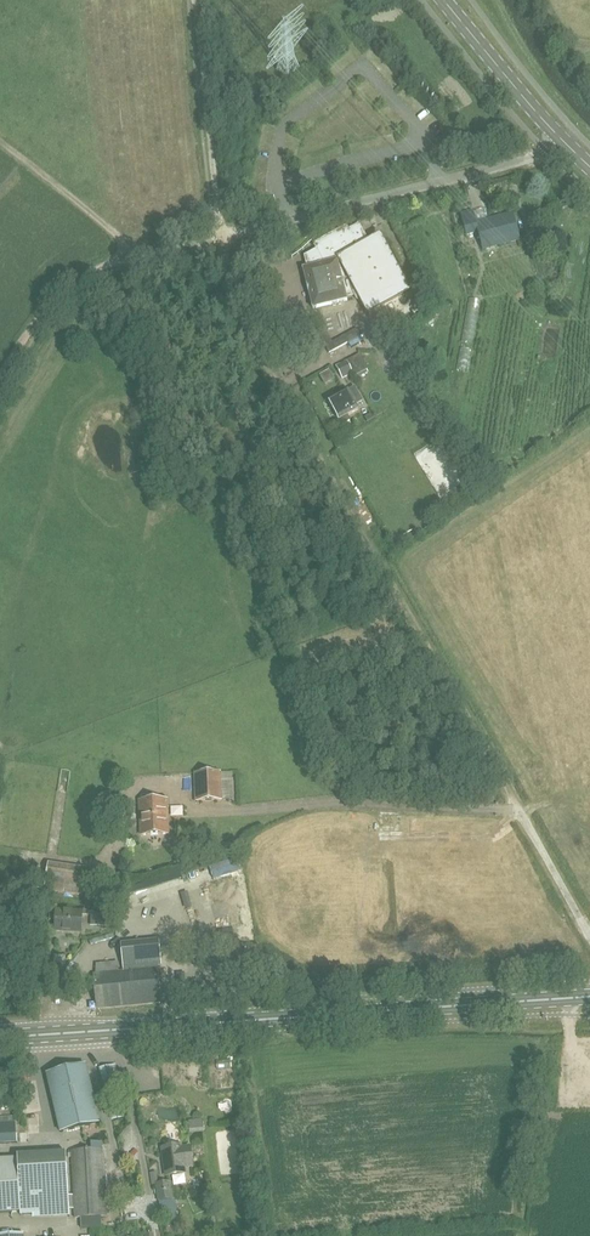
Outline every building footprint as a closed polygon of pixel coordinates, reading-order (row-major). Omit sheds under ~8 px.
[(478,231),(483,249),(520,239),(513,214),(477,224),(474,212),(461,215),(466,234),(478,231)] [(315,244),(317,249),(319,253),(310,258),(311,267),(304,269),(313,309),(347,301),(347,298),(359,295),(368,314),(409,293),(382,240),(371,245),(362,226),(351,231),(349,227),(315,244)] [(329,354),(361,336),(357,328),(352,331),(333,342),(327,331),(323,317),(315,318),(319,334),(329,354)] [(459,350),(455,374),(467,376),(472,353),(459,350)] [(360,354),(336,366),(343,379),(354,374),(356,379),(369,372),(367,370),(368,370),(365,363),(360,354)] [(348,390),(329,401),(339,420),(341,420),(343,425),(351,420),(349,415),(358,410),(356,405),(362,402),(355,388),(348,391),(348,390)] [(223,801),(223,799),(222,772),(195,773),(196,802),(223,801)] [(170,835),(169,799),(139,801),(140,837),(170,835)] [(98,870),(49,863),(45,891),(85,897),(85,900),(92,902),(92,898),(94,898),(98,870)] [(58,908),(51,907),(50,920),(57,921),(56,930),(80,931),(81,914),(57,912),(58,908)] [(119,966),(96,968),(94,969),(94,974),(98,1009),(162,1003),(158,968),(157,968),(157,966),(161,965),(159,940),(122,944),(124,969),(125,969),(125,971),(120,972),(119,966)] [(57,984),(63,984),(64,969),(53,968),(51,986),(57,986),(57,984)] [(103,1068),(105,1077),(117,1075),(115,1065),(103,1068)] [(47,1075),(61,1132),(100,1124),(86,1066),(76,1069),(76,1068),(76,1069),(58,1074),(57,1073),(57,1074),(47,1075)] [(105,1077),(107,1087),(119,1084),(117,1075),(105,1077)] [(109,1095),(121,1093),(119,1084),(107,1087),(109,1095)] [(127,1117),(121,1093),(124,1105),(112,1107),(115,1120),(127,1117)] [(17,1127),(7,1128),(7,1143),(17,1142),(17,1127)] [(92,1151),(72,1152),(75,1195),(75,1209),(76,1218),(81,1218),(82,1230),(102,1229),(101,1217),(107,1216),(104,1150),(102,1150),(101,1142),(92,1143),(92,1151)] [(190,1148),(181,1149),(181,1146),(162,1149),(166,1176),(186,1173),(185,1167),(192,1166),(190,1148)] [(70,1209),(69,1196),(67,1153),(18,1156),(18,1158),(0,1159),(0,1213),(21,1212),(21,1215),(33,1214),(34,1218),(70,1217),(70,1212),(70,1209)] [(206,1181),(202,1183),(201,1187),(203,1191),(207,1192),(211,1190),(212,1186),(210,1182),(206,1181)] [(159,1183),(156,1184),(159,1203),(171,1202),(174,1201),(174,1199),(174,1198),(172,1182),(159,1183)]
